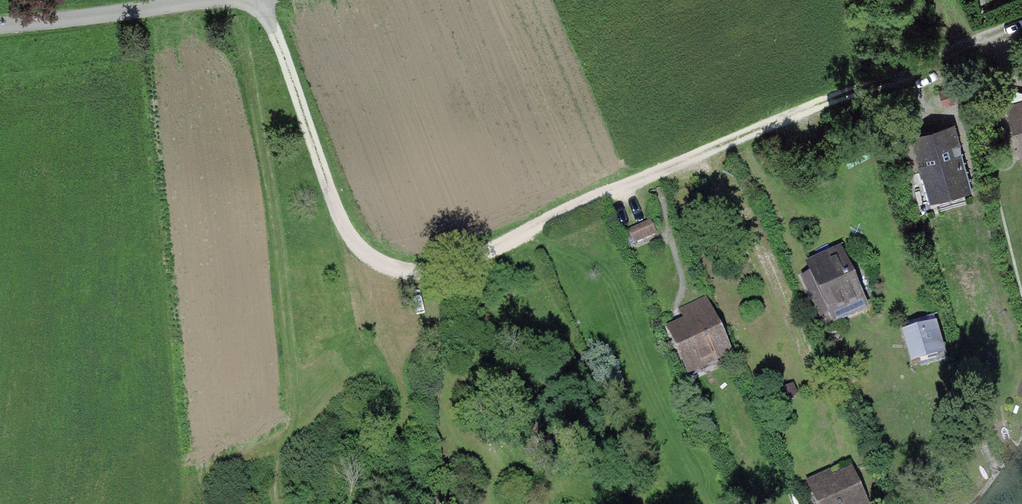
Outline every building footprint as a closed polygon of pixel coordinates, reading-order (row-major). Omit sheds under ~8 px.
[(1008,110),(1021,157),(1021,105),(1008,110)] [(954,133),(911,146),(928,205),(972,193),(954,133)] [(649,220),(629,230),(634,241),(654,231),(649,220)] [(847,241),(804,259),(828,314),(870,296),(847,241)] [(684,316),(665,323),(684,369),(729,351),(706,296),(681,307),(684,316)] [(934,317),(899,329),(910,361),(945,350),(934,317)] [(804,480),(815,503),(873,503),(853,463),(830,473),(828,469),(804,480)]
